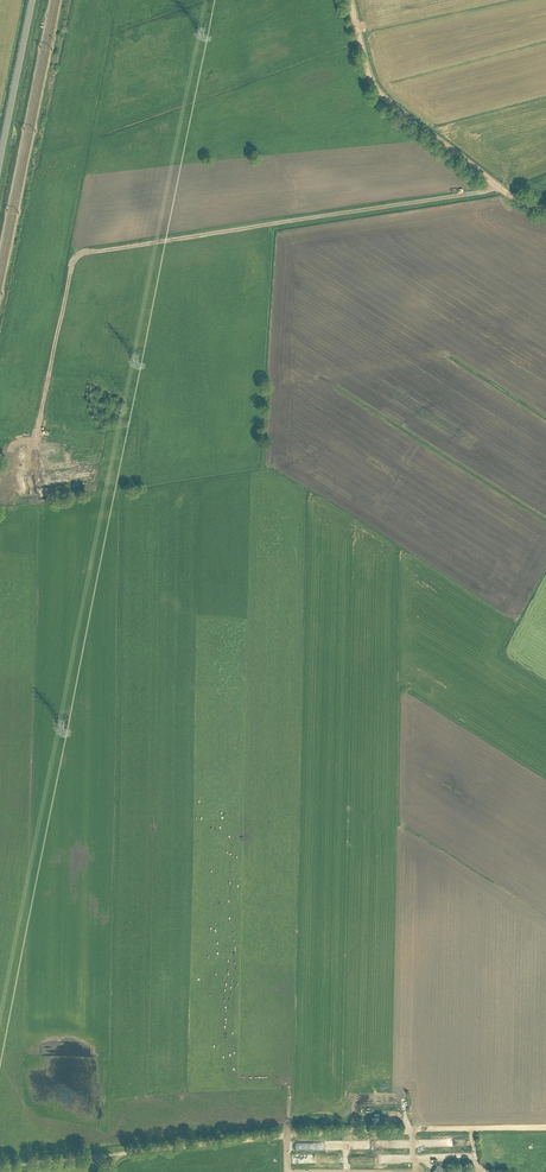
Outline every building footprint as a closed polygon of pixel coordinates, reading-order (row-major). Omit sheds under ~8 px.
[(43,456),(49,456),(49,457),(53,457),(53,454),(59,454),(58,448),(43,449),(43,456)] [(25,470),(37,470),(36,451),(30,451),(30,456),(24,456),(25,470)] [(44,471),(46,486),(95,478),(93,463),(44,471)] [(26,492),(37,492),(37,475),(25,475),(26,492)] [(38,492),(38,501),(50,500),(50,492),(38,492)] [(438,1164),(432,1171),(449,1171),(438,1164)]
